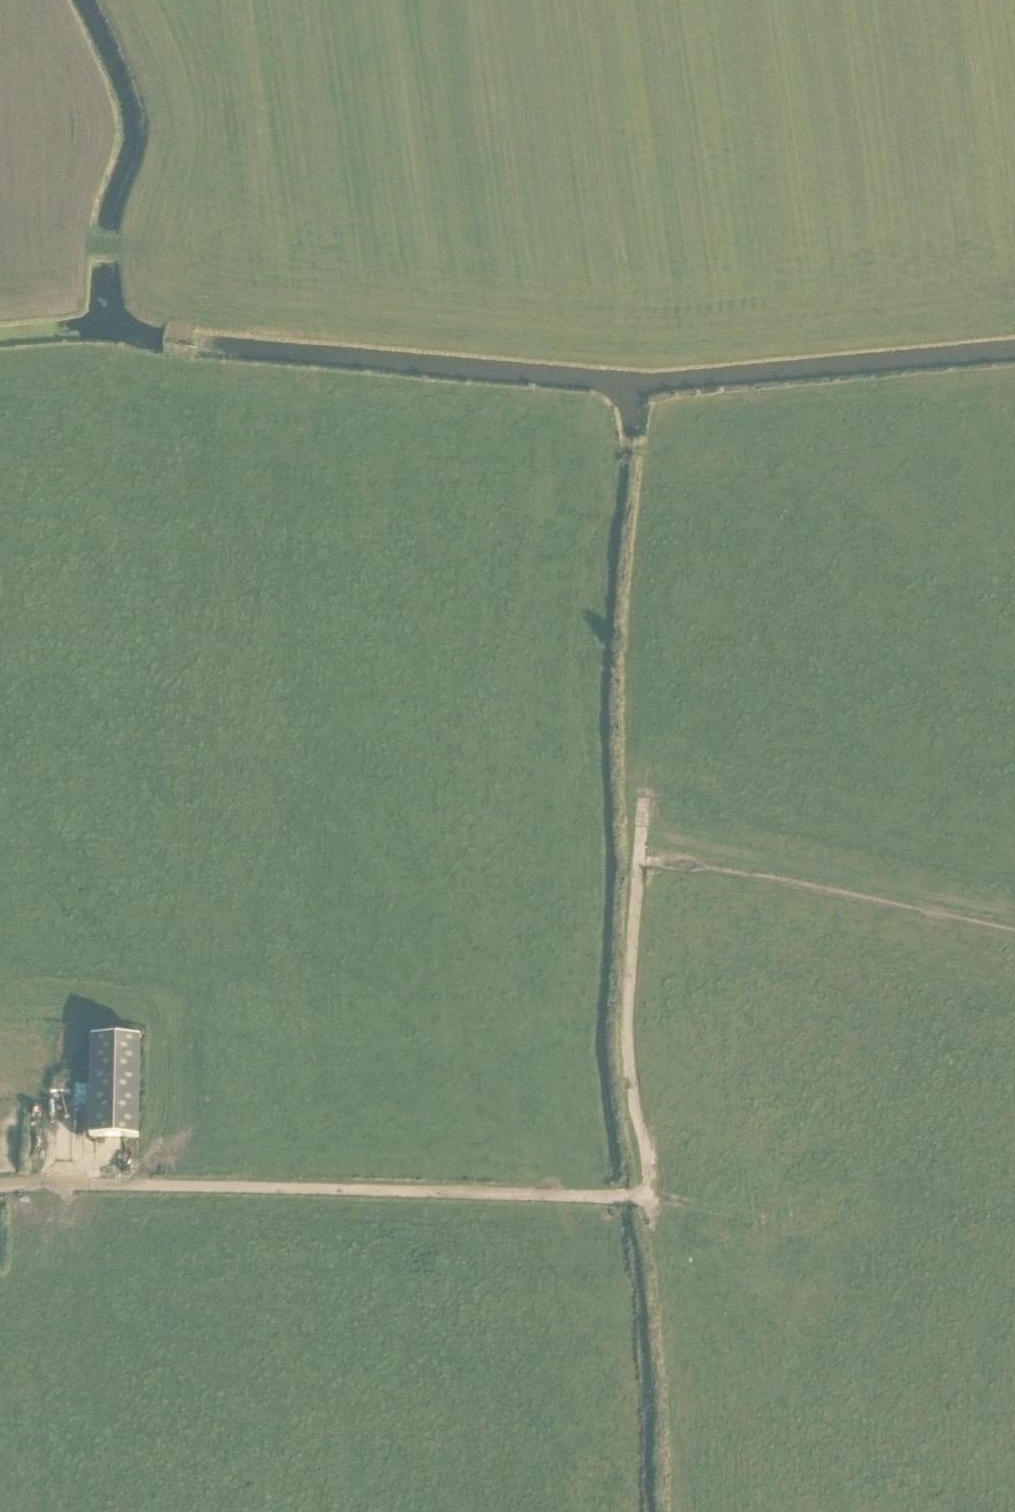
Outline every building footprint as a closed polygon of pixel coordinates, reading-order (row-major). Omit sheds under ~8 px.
[(140,1038),(91,1037),(90,1137),(138,1138),(140,1038)]
